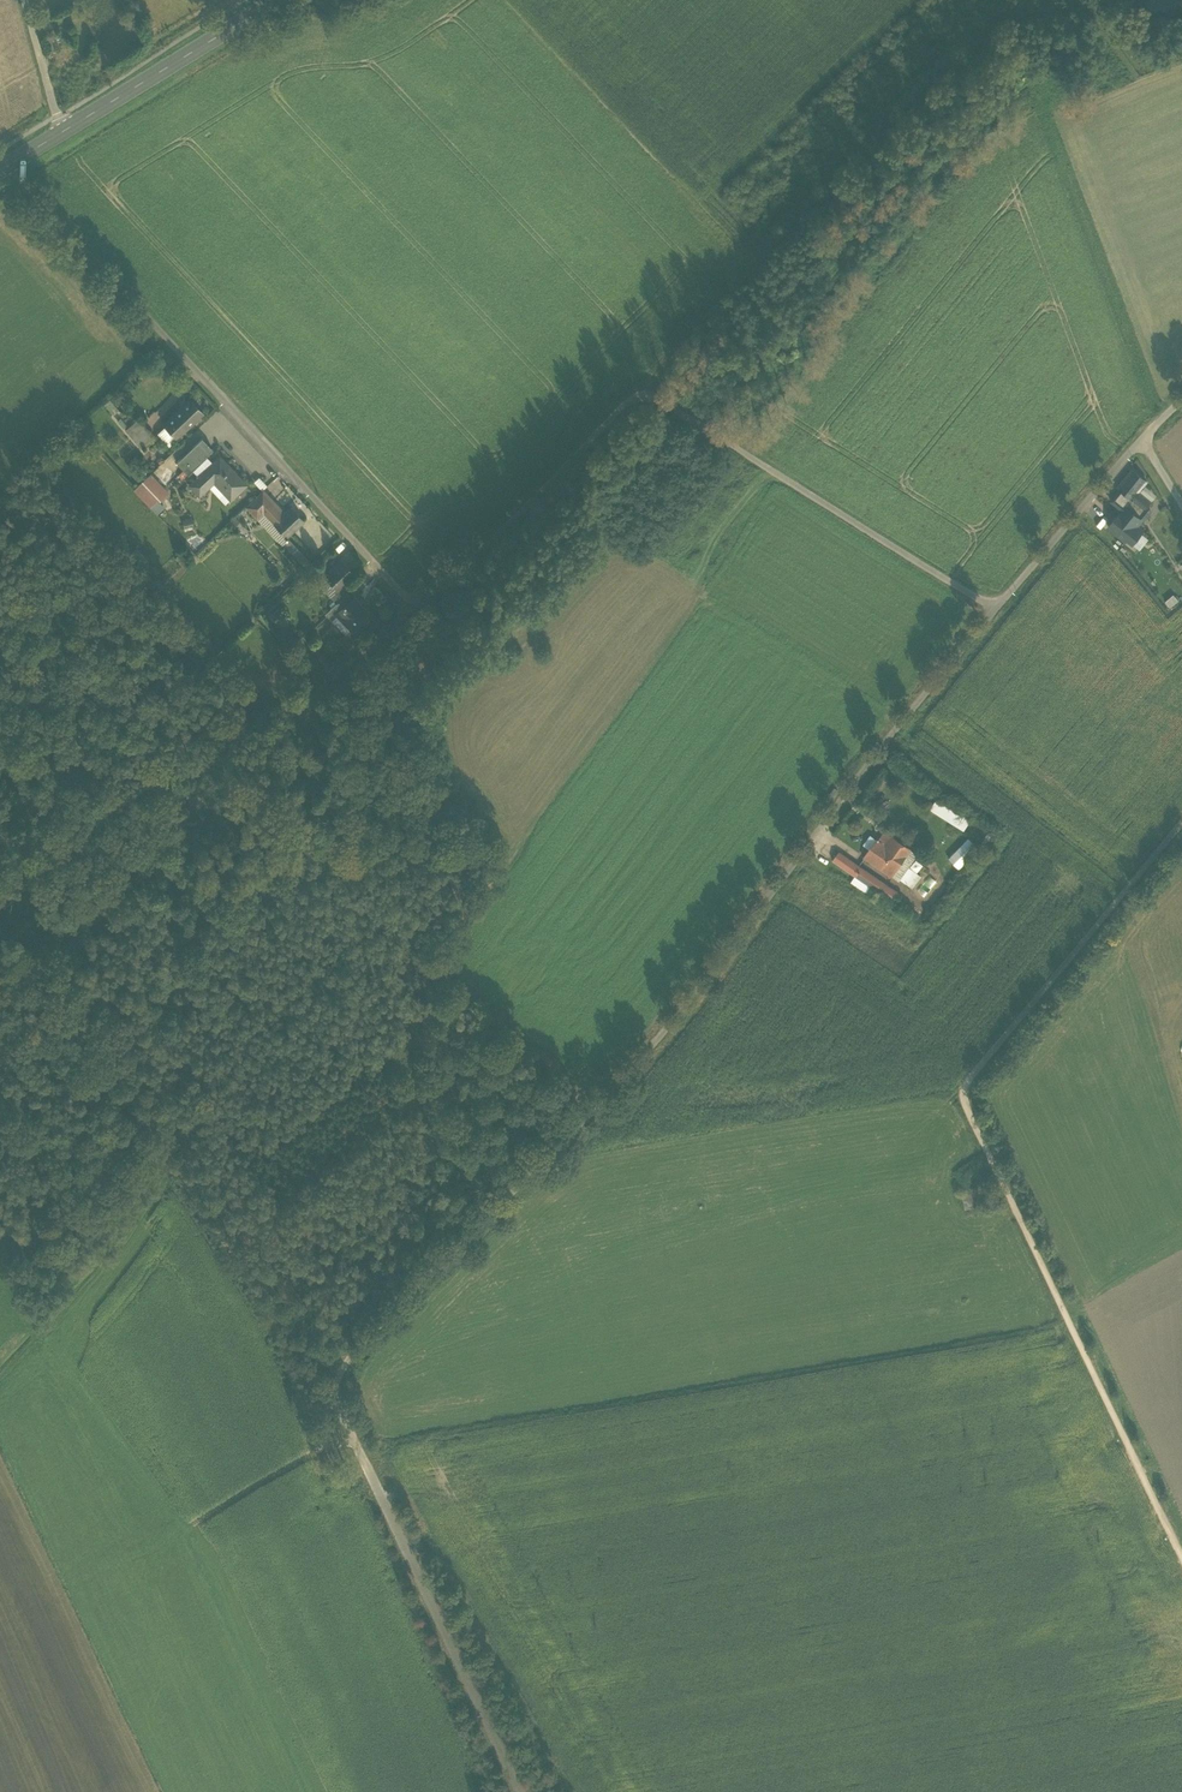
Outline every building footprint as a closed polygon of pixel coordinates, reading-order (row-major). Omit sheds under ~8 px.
[(203,414),(189,400),(163,425),(176,438),(203,414)] [(155,439),(140,423),(129,433),(143,449),(155,439)] [(212,449),(202,438),(176,462),(188,474),(193,470),(206,457),(205,456),(212,449)] [(246,484),(219,456),(212,463),(206,457),(193,470),(198,476),(189,485),(199,495),(216,479),(223,486),(220,488),(230,499),(246,484)] [(1147,481),(1132,469),(1117,487),(1131,499),(1119,513),(1136,526),(1150,509),(1146,506),(1150,501),(1138,492),(1147,481)] [(164,505),(159,501),(169,491),(150,472),(132,489),(156,513),(164,505)] [(262,490),(245,506),(251,512),(268,496),(262,490)] [(284,513),(268,496),(251,512),(254,516),(261,510),(282,533),(286,538),(304,521),(291,506),(284,513)] [(294,533),(288,539),(286,538),(282,533),(277,538),(305,568),(317,557),(294,533)] [(355,574),(341,560),(324,577),(337,590),(337,591),(341,587),(355,574)] [(341,587),(337,591),(337,590),(330,596),(337,603),(347,593),(341,587)] [(347,593),(337,603),(342,608),(352,598),(347,593)] [(369,615),(353,598),(352,598),(342,608),(336,613),(336,614),(352,631),(369,615)] [(337,603),(328,611),(333,616),(336,614),(336,613),(342,608),(337,603)] [(345,633),(349,629),(335,615),(331,619),(345,633)] [(313,656),(300,642),(292,650),(305,664),(313,656)] [(959,815),(953,823),(962,828),(967,820),(959,815)] [(917,854),(885,832),(880,839),(878,838),(865,857),(898,880),(917,854)] [(994,835),(989,832),(982,842),(987,845),(994,835)] [(959,867),(979,847),(969,836),(948,856),(959,867)] [(884,884),(843,855),(837,863),(855,875),(856,874),(880,890),(884,884)] [(894,891),(884,884),(880,890),(890,897),(894,891)]
